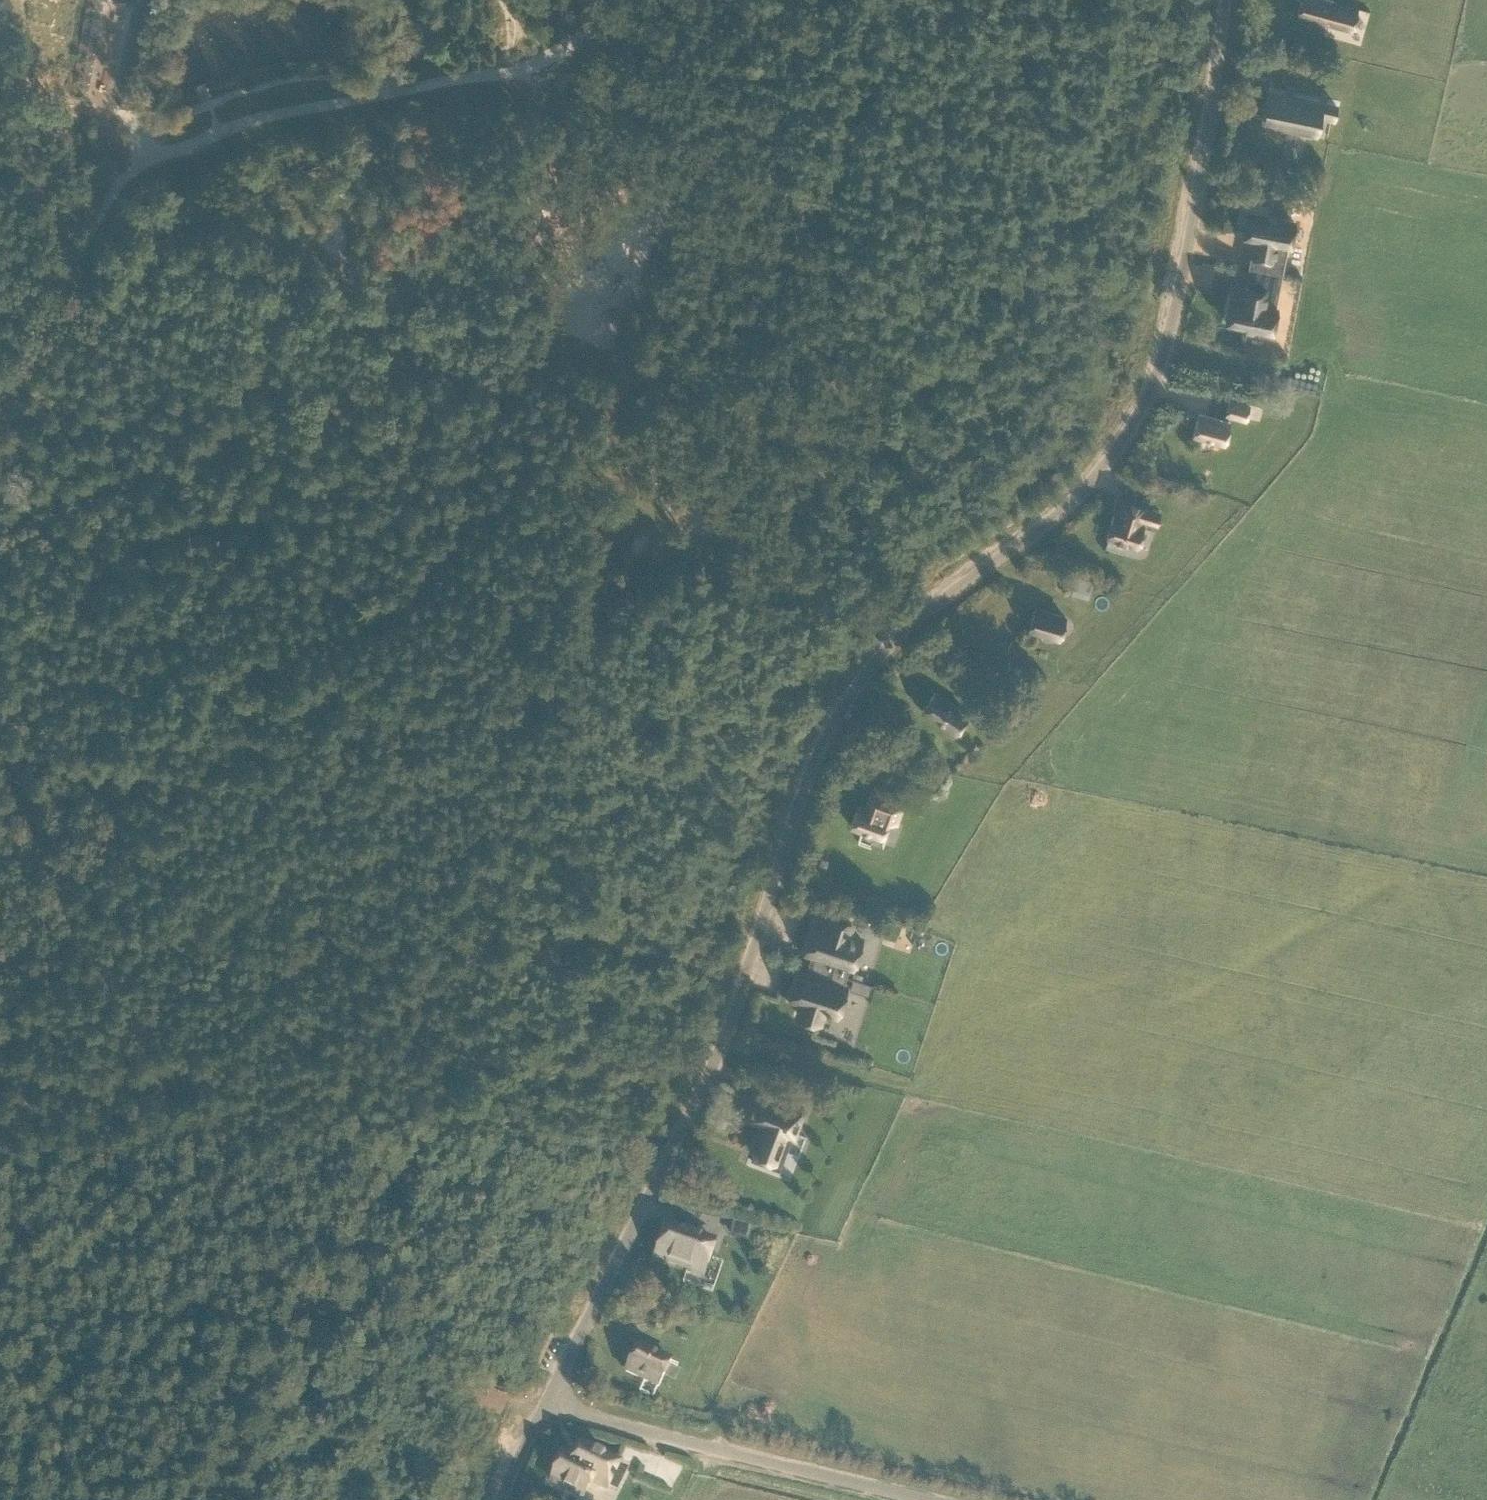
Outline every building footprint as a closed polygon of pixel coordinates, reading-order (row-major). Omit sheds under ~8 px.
[(1297,14),(1328,23),(1350,29),(1356,8),(1334,2),(1327,0),(1301,0),(1297,14)] [(1332,120),(1335,105),(1272,92),(1265,124),(1313,133),(1316,117),(1332,120)] [(1255,238),(1248,269),(1270,274),(1273,258),(1282,259),(1286,244),(1289,245),(1294,221),(1247,212),(1242,236),(1255,238)] [(1267,290),(1270,274),(1248,269),(1242,301),(1230,298),(1225,322),(1271,331),(1276,308),(1273,307),(1276,291),(1267,290)] [(1246,422),(1250,405),(1229,399),(1224,417),(1246,422)] [(1224,443),(1229,422),(1198,414),(1193,435),(1224,443)] [(1152,499),(1145,497),(1143,505),(1122,499),(1117,518),(1113,517),(1106,538),(1137,547),(1143,526),(1154,529),(1156,523),(1157,523),(1160,512),(1149,509),(1152,499)] [(1077,573),(1073,586),(1090,591),(1094,578),(1077,573)] [(1059,638),(1065,617),(1035,608),(1028,629),(1059,638)] [(955,734),(967,715),(933,693),(922,712),(955,734)] [(989,734),(1004,719),(991,708),(986,715),(988,717),(980,726),(989,734)] [(903,804),(870,792),(864,809),(858,806),(851,827),(881,838),(887,820),(896,824),(903,804)] [(816,955),(812,965),(845,975),(848,966),(852,967),(861,939),(848,934),(851,923),(830,916),(826,928),(815,924),(806,952),(816,955)] [(809,975),(799,972),(790,1000),(802,1004),(798,1015),(819,1022),(823,1011),(836,1015),(845,987),(841,985),(845,975),(812,965),(809,975)] [(850,989),(868,995),(872,984),(853,978),(850,989)] [(791,1089),(808,1096),(813,1084),(795,1078),(791,1089)] [(756,1093),(746,1118),(761,1123),(751,1152),(775,1161),(786,1133),(793,1135),(802,1110),(775,1100),(756,1093)] [(733,1234),(747,1238),(750,1226),(737,1222),(733,1234)] [(696,1237),(666,1227),(659,1248),(655,1257),(703,1273),(713,1243),(696,1237)] [(638,1346),(626,1372),(642,1380),(654,1354),(638,1346)] [(654,1354),(642,1380),(658,1387),(670,1362),(654,1354)] [(614,1463),(578,1445),(571,1460),(563,1456),(550,1481),(582,1497),(590,1483),(601,1488),(614,1463)]
